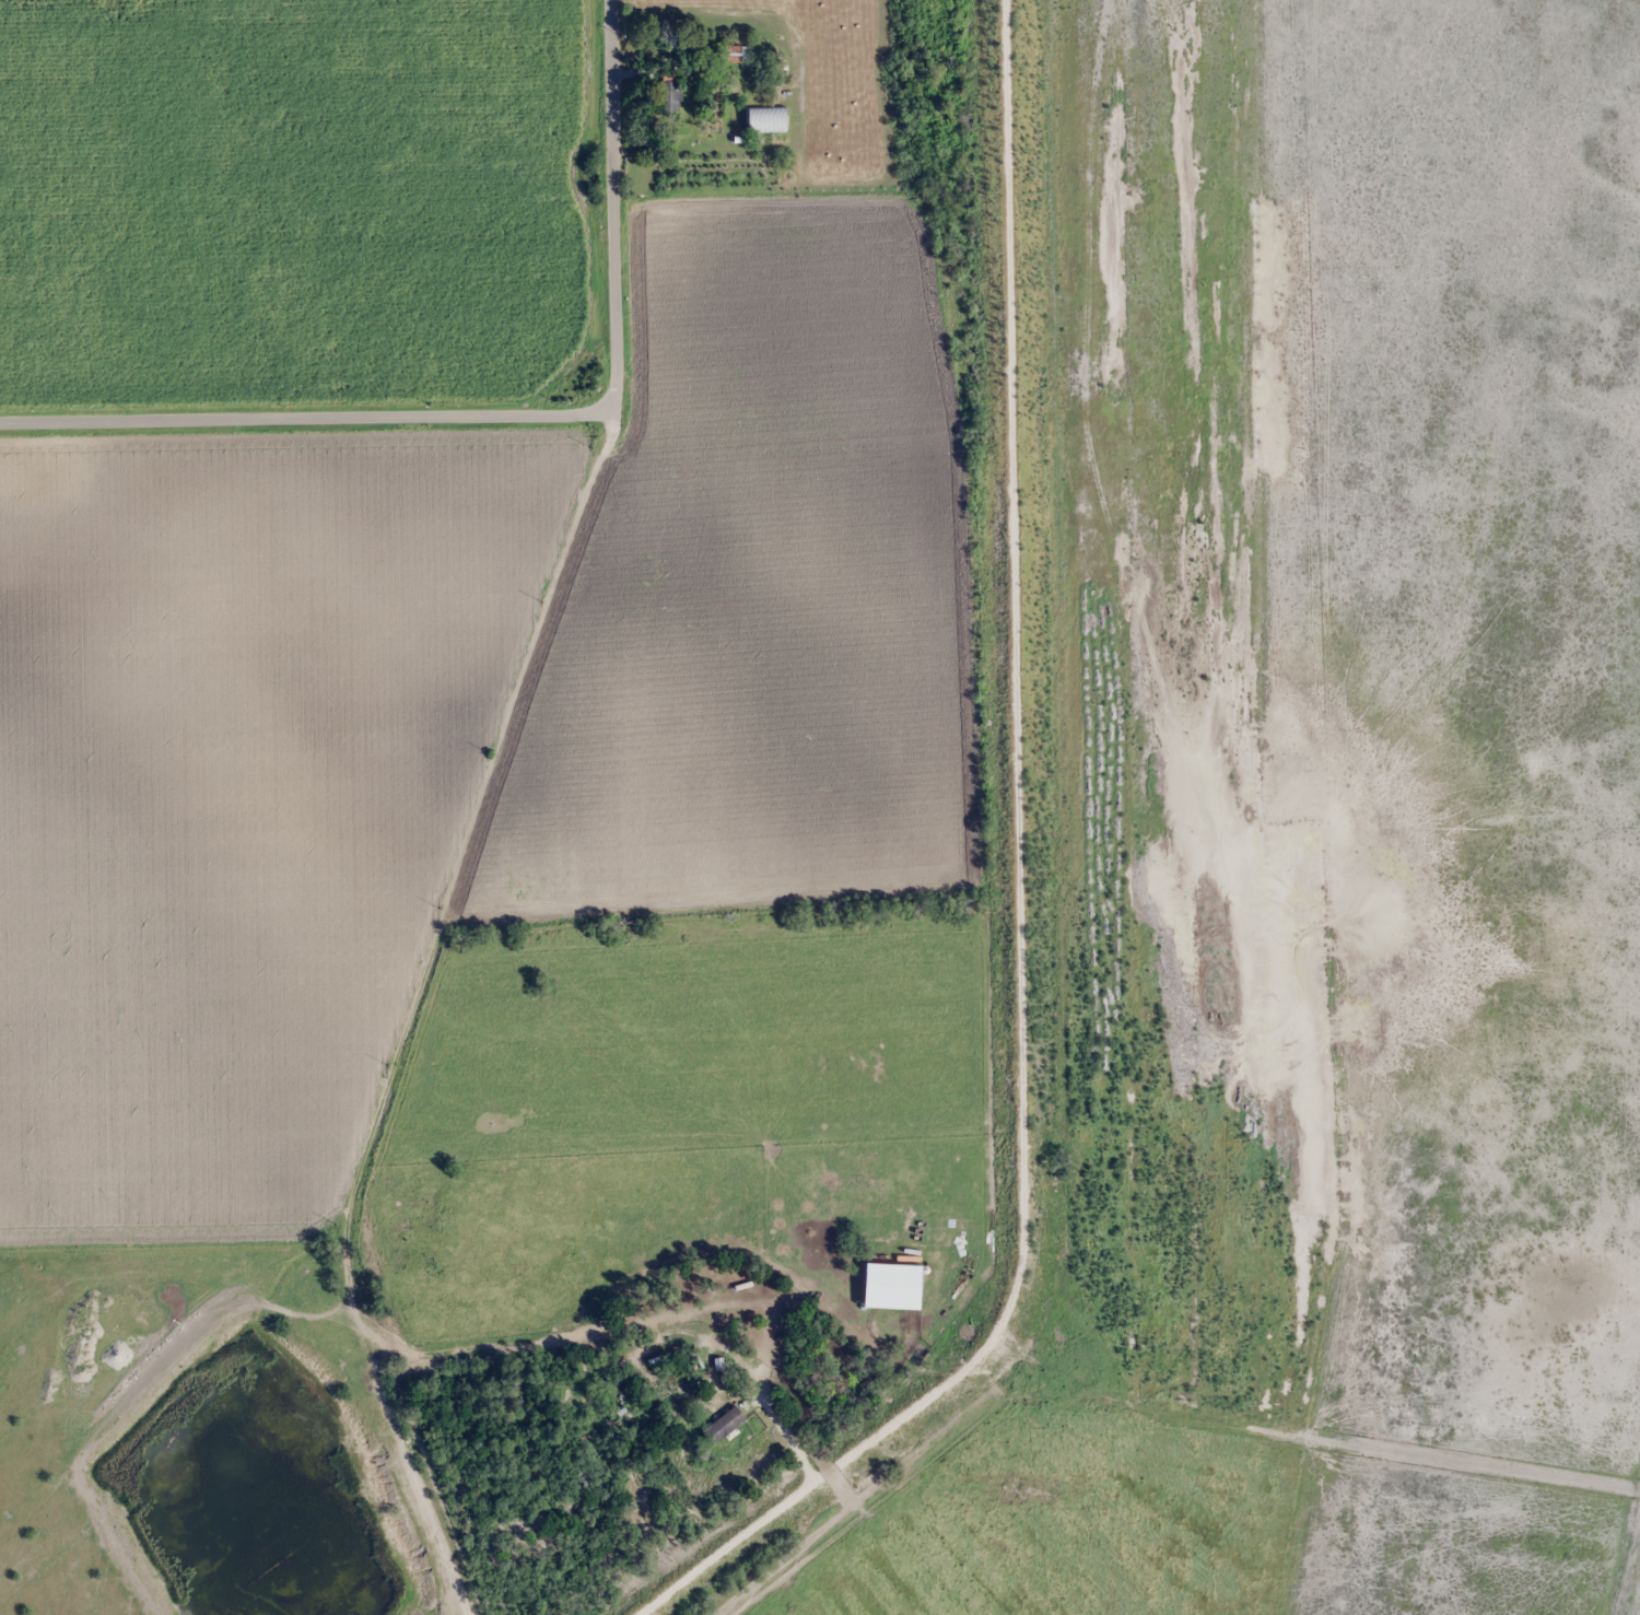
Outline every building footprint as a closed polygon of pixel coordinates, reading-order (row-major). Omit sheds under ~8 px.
[(748,61),(748,46),(723,46),(723,61),(748,61)] [(661,81),(661,112),(680,112),(680,81),(661,81)] [(788,107),(749,107),(749,132),(788,132),(788,107)] [(907,1340),(923,1356),(929,1351),(912,1335),(907,1340)] [(702,1430),(712,1445),(748,1421),(738,1406),(702,1430)]
